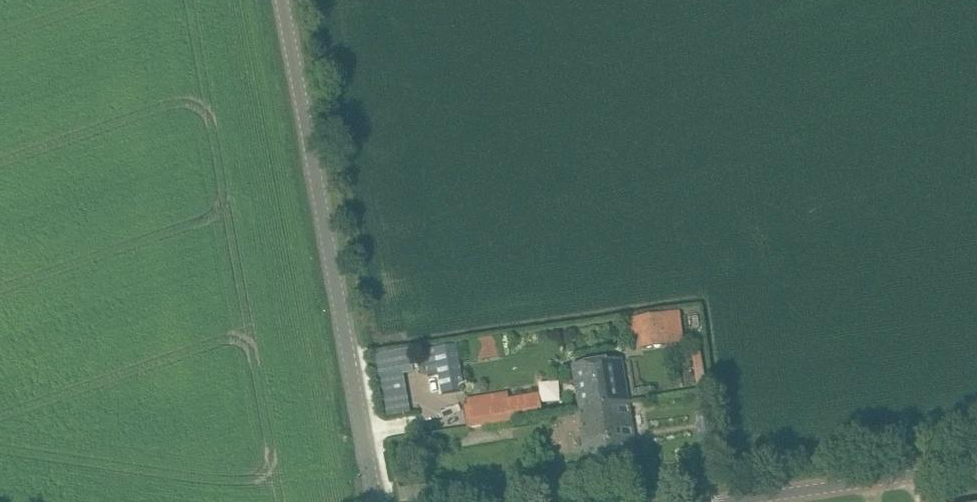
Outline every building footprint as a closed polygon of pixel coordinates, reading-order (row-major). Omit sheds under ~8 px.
[(681,312),(637,318),(638,330),(646,329),(648,342),(662,340),(663,346),(685,344),(681,312)] [(472,362),(502,357),(499,337),(468,342),(472,362)] [(428,376),(439,375),(442,394),(465,390),(458,346),(424,351),(428,376)] [(381,378),(387,416),(409,413),(403,374),(414,372),(411,350),(399,352),(376,355),(380,378),(381,378)] [(705,383),(700,350),(692,351),(697,384),(705,383)] [(572,366),(579,409),(628,401),(622,359),(572,366)] [(509,421),(508,415),(541,409),(538,395),(463,407),(467,428),(509,421)] [(579,409),(585,451),(588,470),(635,463),(632,443),(632,439),(634,439),(628,401),(579,409)] [(721,472),(719,458),(709,460),(711,474),(721,472)]
